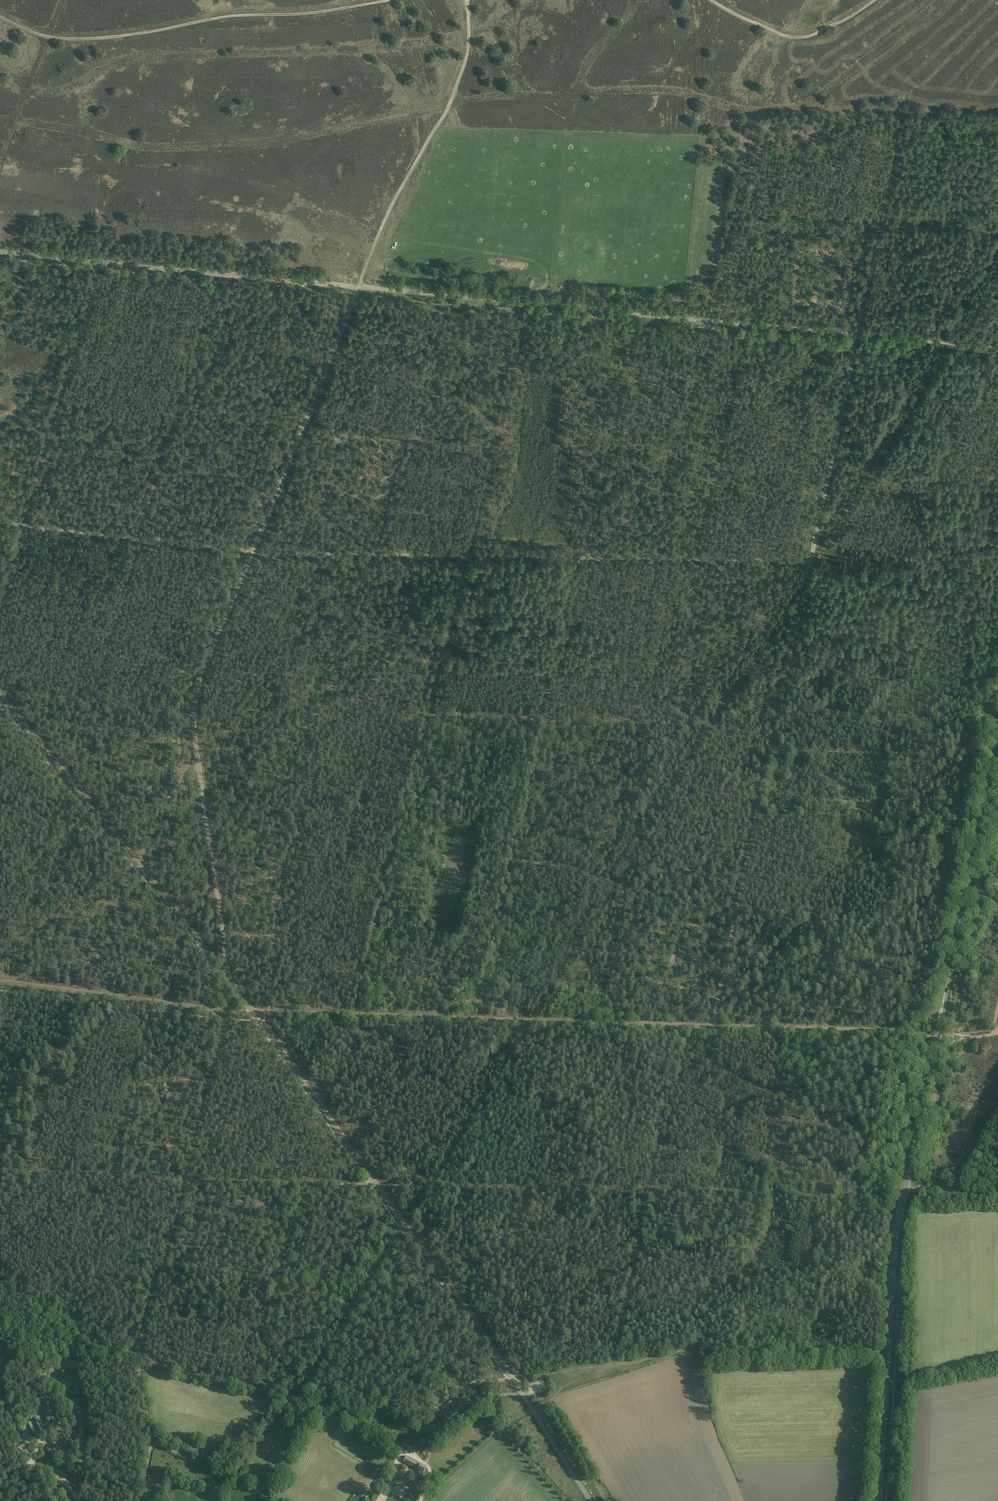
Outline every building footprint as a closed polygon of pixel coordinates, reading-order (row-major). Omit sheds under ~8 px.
[(451,1400),(448,1403),(450,1406),(453,1410),(455,1412),(459,1410),(458,1409),(460,1407),(461,1408),(467,1402),(462,1396),(459,1398),(457,1397),(454,1399),(455,1400),(452,1402),(451,1400)] [(60,1410),(58,1406),(47,1411),(45,1407),(42,1409),(48,1423),(63,1416),(60,1410)] [(453,1410),(450,1406),(448,1408),(447,1407),(444,1409),(450,1417),(453,1414),(451,1411),(453,1410)] [(460,1420),(467,1415),(464,1411),(457,1417),(460,1420)] [(31,1422),(34,1427),(42,1423),(40,1418),(31,1422)] [(43,1427),(42,1423),(34,1427),(36,1433),(34,1434),(35,1437),(38,1436),(38,1437),(45,1435),(55,1430),(52,1423),(43,1427)] [(405,1440),(401,1444),(407,1451),(411,1448),(405,1440)] [(416,1485),(426,1468),(406,1457),(403,1462),(419,1472),(412,1483),(416,1485)] [(404,1475),(395,1470),(392,1475),(400,1480),(404,1475)] [(405,1489),(397,1484),(393,1490),(401,1495),(405,1489)]
